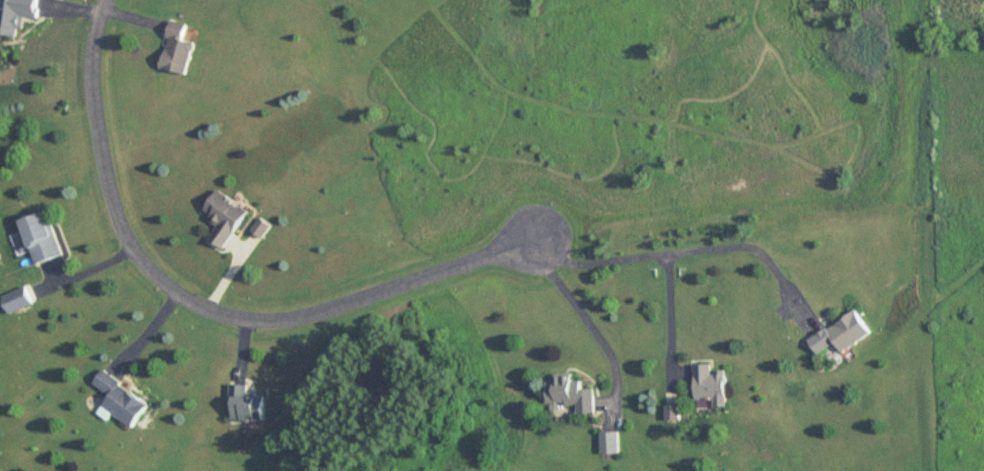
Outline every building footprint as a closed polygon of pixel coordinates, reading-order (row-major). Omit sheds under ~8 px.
[(24,17),(41,18),(42,0),(0,0),(0,35),(23,37),(24,17)] [(187,42),(190,26),(174,22),(164,70),(189,75),(196,43),(187,42)] [(204,211),(211,215),(208,220),(217,225),(209,240),(227,250),(250,210),(215,190),(204,211)] [(23,222),(37,265),(65,256),(51,213),(23,222)] [(873,335),(859,311),(809,339),(818,355),(838,344),(842,353),(873,335)] [(697,366),(698,407),(716,407),(716,409),(730,408),(729,372),(714,373),(714,366),(697,366)] [(95,385),(112,397),(105,408),(135,429),(152,404),(104,372),(95,385)] [(596,390),(584,390),(583,374),(555,375),(555,383),(546,383),(546,405),(578,404),(579,414),(597,414),(596,390)] [(250,386),(232,385),(230,420),(266,422),(267,396),(250,395),(250,386)]
